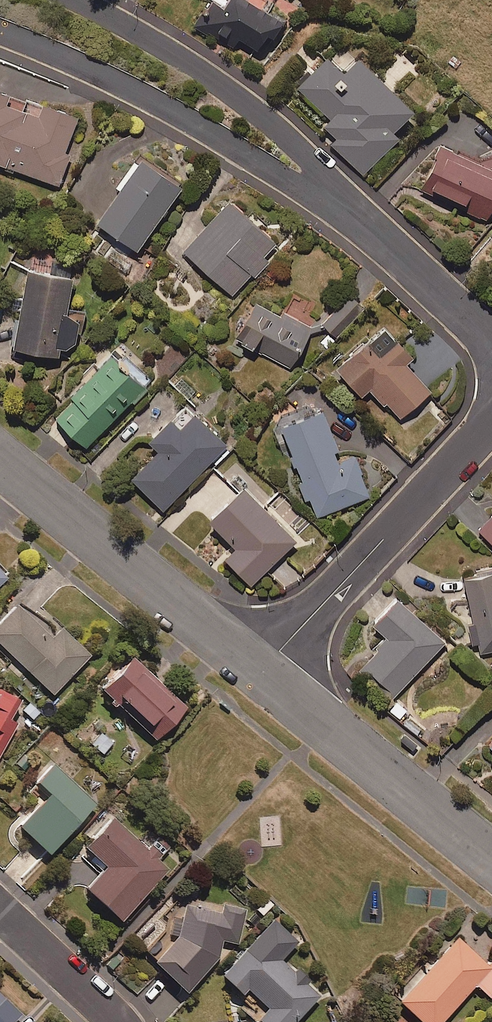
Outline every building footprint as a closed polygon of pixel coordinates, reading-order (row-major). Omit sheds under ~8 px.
[(216,1),(204,19),(235,40),(238,34),(265,52),(286,21),(255,0),(215,0),(216,1)] [(414,109),(358,54),(344,69),(328,54),(297,86),(331,118),(325,124),(337,137),(332,142),(364,173),(400,136),(394,130),(414,109)] [(0,88),(0,162),(58,184),(70,153),(65,151),(79,114),(45,102),(44,104),(0,88)] [(443,144),(423,190),(488,219),(491,210),(491,166),(443,144)] [(139,159),(135,156),(116,184),(120,187),(119,189),(97,220),(139,249),(183,183),(142,155),(139,159)] [(278,242),(231,200),(185,251),(233,295),(252,274),(254,276),(269,260),(265,256),(278,242)] [(73,276),(30,268),(15,346),(59,354),(61,345),(74,347),(79,317),(66,315),(73,276)] [(364,309),(353,296),(324,323),(336,336),(364,309)] [(314,327),(259,298),(248,318),(253,321),(242,342),(292,368),(314,327)] [(414,353),(389,324),(338,367),(362,395),(370,388),(384,404),(387,402),(400,417),(432,390),(406,360),(414,353)] [(148,384),(114,351),(71,394),(74,397),(56,415),(87,446),(148,384)] [(323,408),(281,425),(286,438),(292,454),(290,455),(294,466),(297,465),(303,480),(299,482),(306,499),(310,497),(318,517),(370,495),(354,455),(344,460),(323,408)] [(230,447),(197,412),(181,427),(172,418),(150,439),(160,450),(131,476),(162,509),(230,447)] [(297,540),(245,486),(211,519),(237,547),(226,557),(251,584),(297,540)] [(479,529),(491,541),(491,516),(479,529)] [(465,578),(475,623),(468,625),(473,644),(480,642),(483,653),(491,651),(491,572),(465,578)] [(447,641),(399,597),(375,623),(389,637),(364,664),(397,694),(447,641)] [(17,604),(0,622),(0,645),(52,695),(90,655),(62,627),(53,637),(17,604)] [(186,707),(132,656),(100,690),(154,741),(186,707)] [(0,690),(0,754),(16,724),(8,720),(19,700),(0,690)] [(96,804),(53,763),(36,781),(49,794),(18,826),(48,854),(96,804)] [(94,857),(91,860),(102,871),(85,888),(120,921),(161,877),(169,869),(168,868),(112,816),(83,847),(94,857)] [(178,935),(153,961),(187,993),(220,957),(223,940),(240,943),(246,907),(223,903),(222,911),(184,904),(181,918),(174,917),(171,934),(178,935)] [(274,920),(221,975),(242,995),(247,989),(267,1009),(257,1019),(260,1021),(295,1021),(321,995),(282,958),(297,942),(274,920)] [(457,937),(399,1001),(422,1021),(441,1021),(475,984),(489,997),(491,994),(491,963),(489,966),(457,937)] [(0,996),(0,1021),(13,1021),(20,1015),(0,996)]
